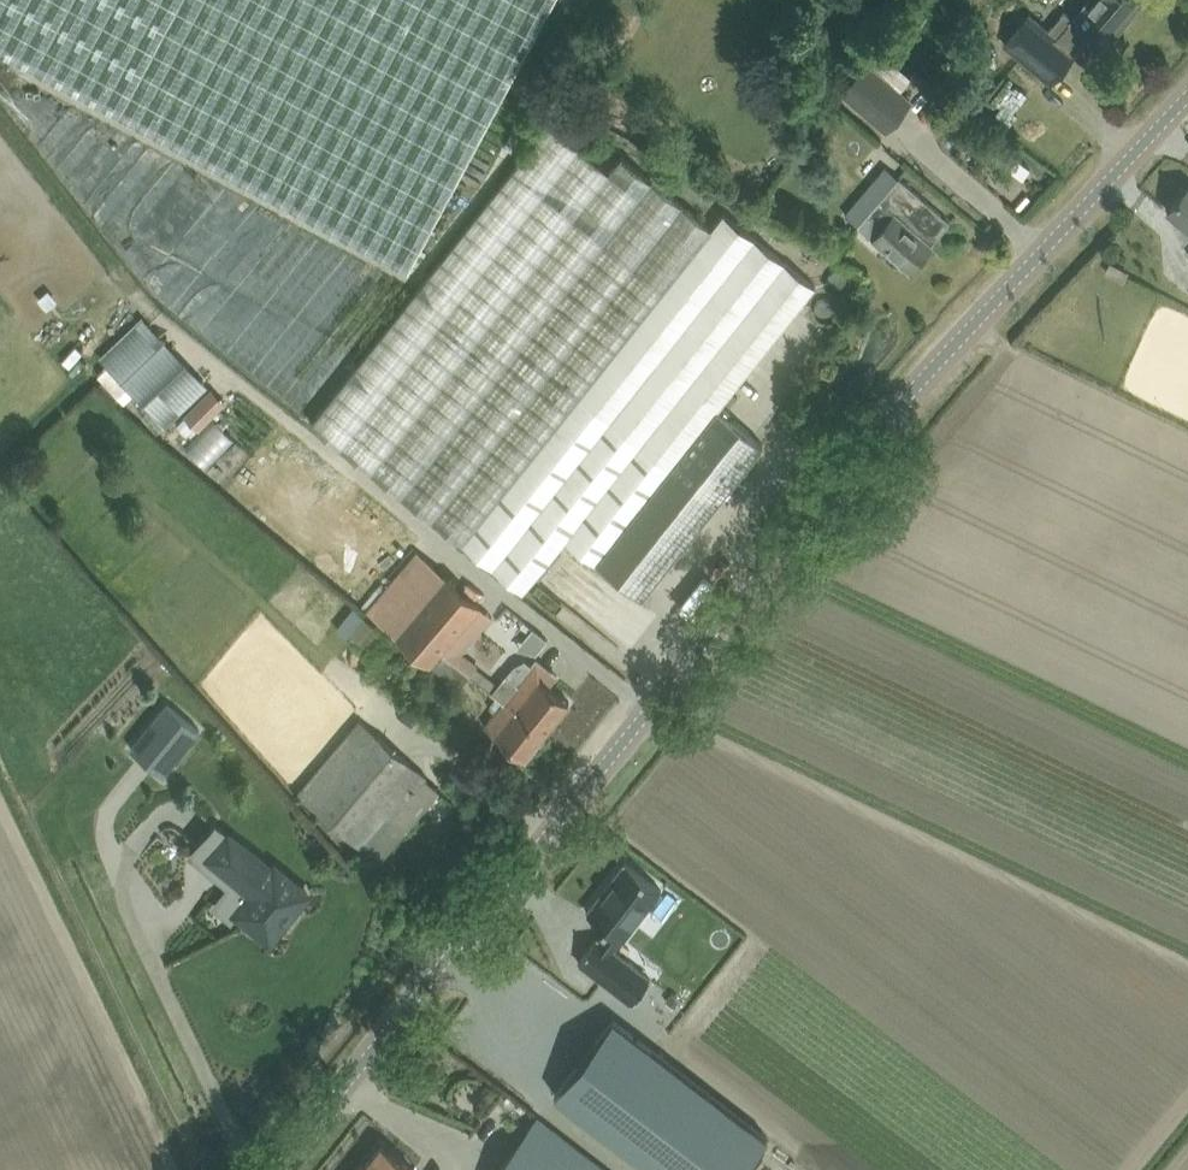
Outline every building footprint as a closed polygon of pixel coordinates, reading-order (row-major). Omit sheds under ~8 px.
[(409,269),(553,0),(0,0),(0,48),(409,269)] [(1031,65),(1049,81),(1073,53),(1084,62),(1100,43),(1103,45),(1118,27),(1117,26),(1126,16),(1127,17),(1141,0),(1091,0),(1074,20),(1062,10),(1048,27),(1031,12),(1004,43),(1031,65)] [(877,47),(866,60),(899,89),(910,76),(877,47)] [(885,127),(910,98),(899,89),(866,60),(841,89),(885,127)] [(311,422),(523,591),(566,536),(642,596),(763,444),(718,408),(815,286),(723,213),(711,228),(621,156),(609,171),(549,123),(311,422)] [(1008,167),(1022,177),(1029,168),(1016,157),(1008,167)] [(868,233),(909,270),(931,244),(930,243),(949,221),(898,177),(858,225),(868,233)] [(1185,225),(1187,227),(1187,185),(1167,209),(1185,225)] [(850,282),(850,281),(850,280),(850,279),(850,278),(848,274),(845,271),(842,270),(841,270),(840,269),(836,269),(835,270),(834,270),(831,271),(830,272),(829,273),(828,274),(826,277),(826,278),(826,279),(826,283),(826,284),(826,285),(828,288),(831,291),(835,293),(836,293),(837,293),(839,293),(840,293),(841,293),(846,290),(846,289),(847,289),(850,284),(850,283),(850,282)] [(838,312),(838,309),(838,305),(837,301),(836,301),(835,300),(834,299),(833,299),(833,298),(831,297),(829,297),(827,297),(826,296),(825,297),(823,297),(818,299),(818,300),(816,301),(814,305),(814,307),(814,308),(814,310),(814,311),(814,312),(817,317),(818,317),(818,318),(823,321),(824,321),(825,321),(827,321),(828,321),(829,321),(831,320),(833,319),(834,318),(837,316),(838,312)] [(120,320),(109,336),(123,345),(134,330),(120,320)] [(158,333),(114,372),(143,402),(176,369),(182,377),(192,367),(158,333)] [(213,387),(186,414),(201,429),(228,402),(213,387)] [(198,453),(217,472),(245,443),(226,424),(198,453)] [(282,475),(300,488),(318,461),(300,448),(282,475)] [(470,674),(496,696),(502,702),(503,701),(544,733),(569,702),(549,685),(557,675),(536,658),(516,683),(505,674),(498,682),(476,665),(477,664),(461,651),(470,640),(458,630),(480,605),(425,559),(375,616),(430,663),(440,650),(470,674)] [(349,639),(378,663),(394,643),(364,620),(349,639)] [(440,650),(430,663),(460,687),(470,674),(440,650)] [(484,724),(525,757),(544,733),(503,701),(502,702),(496,696),(488,706),(494,711),(484,724)] [(167,701),(130,746),(164,773),(200,728),(167,701)] [(361,720),(298,793),(345,833),(364,849),(392,815),(407,828),(439,790),(424,777),(425,776),(426,775),(408,759),(361,720)] [(269,940),(308,893),(274,865),(272,868),(229,833),(210,858),(253,892),(236,912),(247,921),(244,925),(247,929),(252,932),(256,935),(259,931),(269,940)] [(594,941),(574,965),(627,1007),(646,983),(609,953),(617,943),(619,944),(658,894),(623,866),(583,916),(604,932),(596,943),(594,941)] [(671,992),(666,1000),(674,1006),(680,999),(671,992)] [(563,1094),(661,1169),(751,1169),(775,1138),(621,1019),(563,1094)] [(556,1131),(537,1117),(496,1169),(607,1169),(556,1131)] [(381,1144),(360,1169),(415,1169),(381,1144)]
